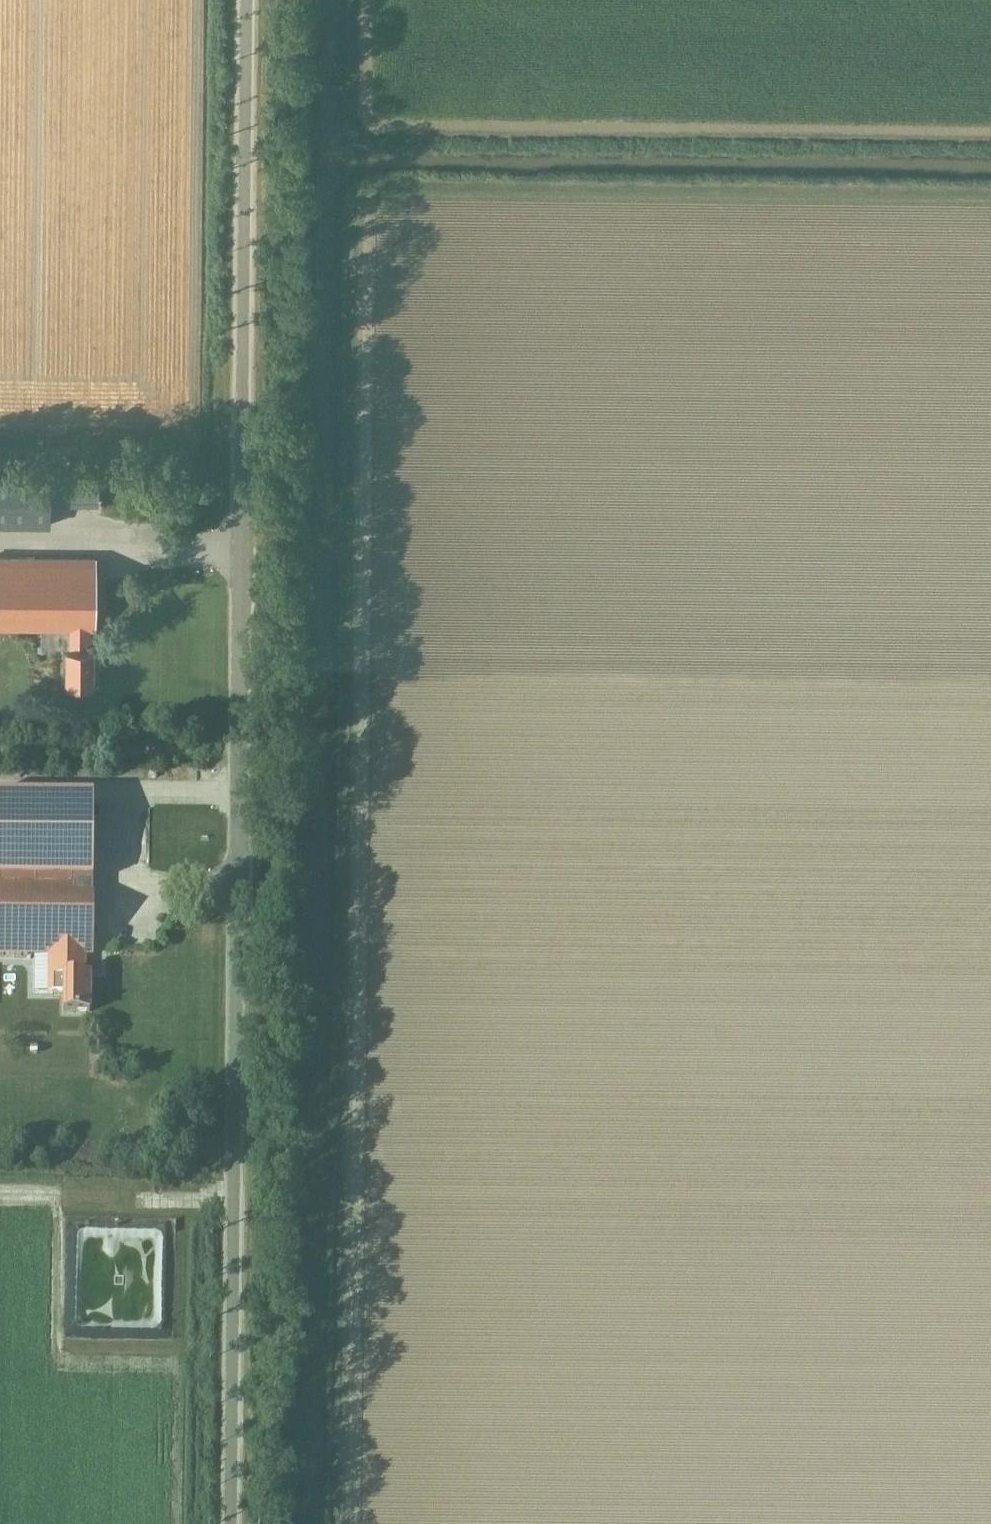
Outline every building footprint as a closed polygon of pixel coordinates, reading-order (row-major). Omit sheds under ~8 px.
[(49,473),(0,473),(0,525),(49,525),(49,473)] [(94,557),(0,556),(0,627),(69,627),(69,647),(65,647),(65,684),(91,684),(91,648),(87,648),(87,628),(93,628),(94,557)] [(91,884),(92,797),(0,796),(0,883),(91,884)] [(62,992),(61,1011),(88,1011),(88,975),(84,975),(84,955),(90,955),(91,884),(0,883),(0,954),(46,954),(47,992),(62,992)]
